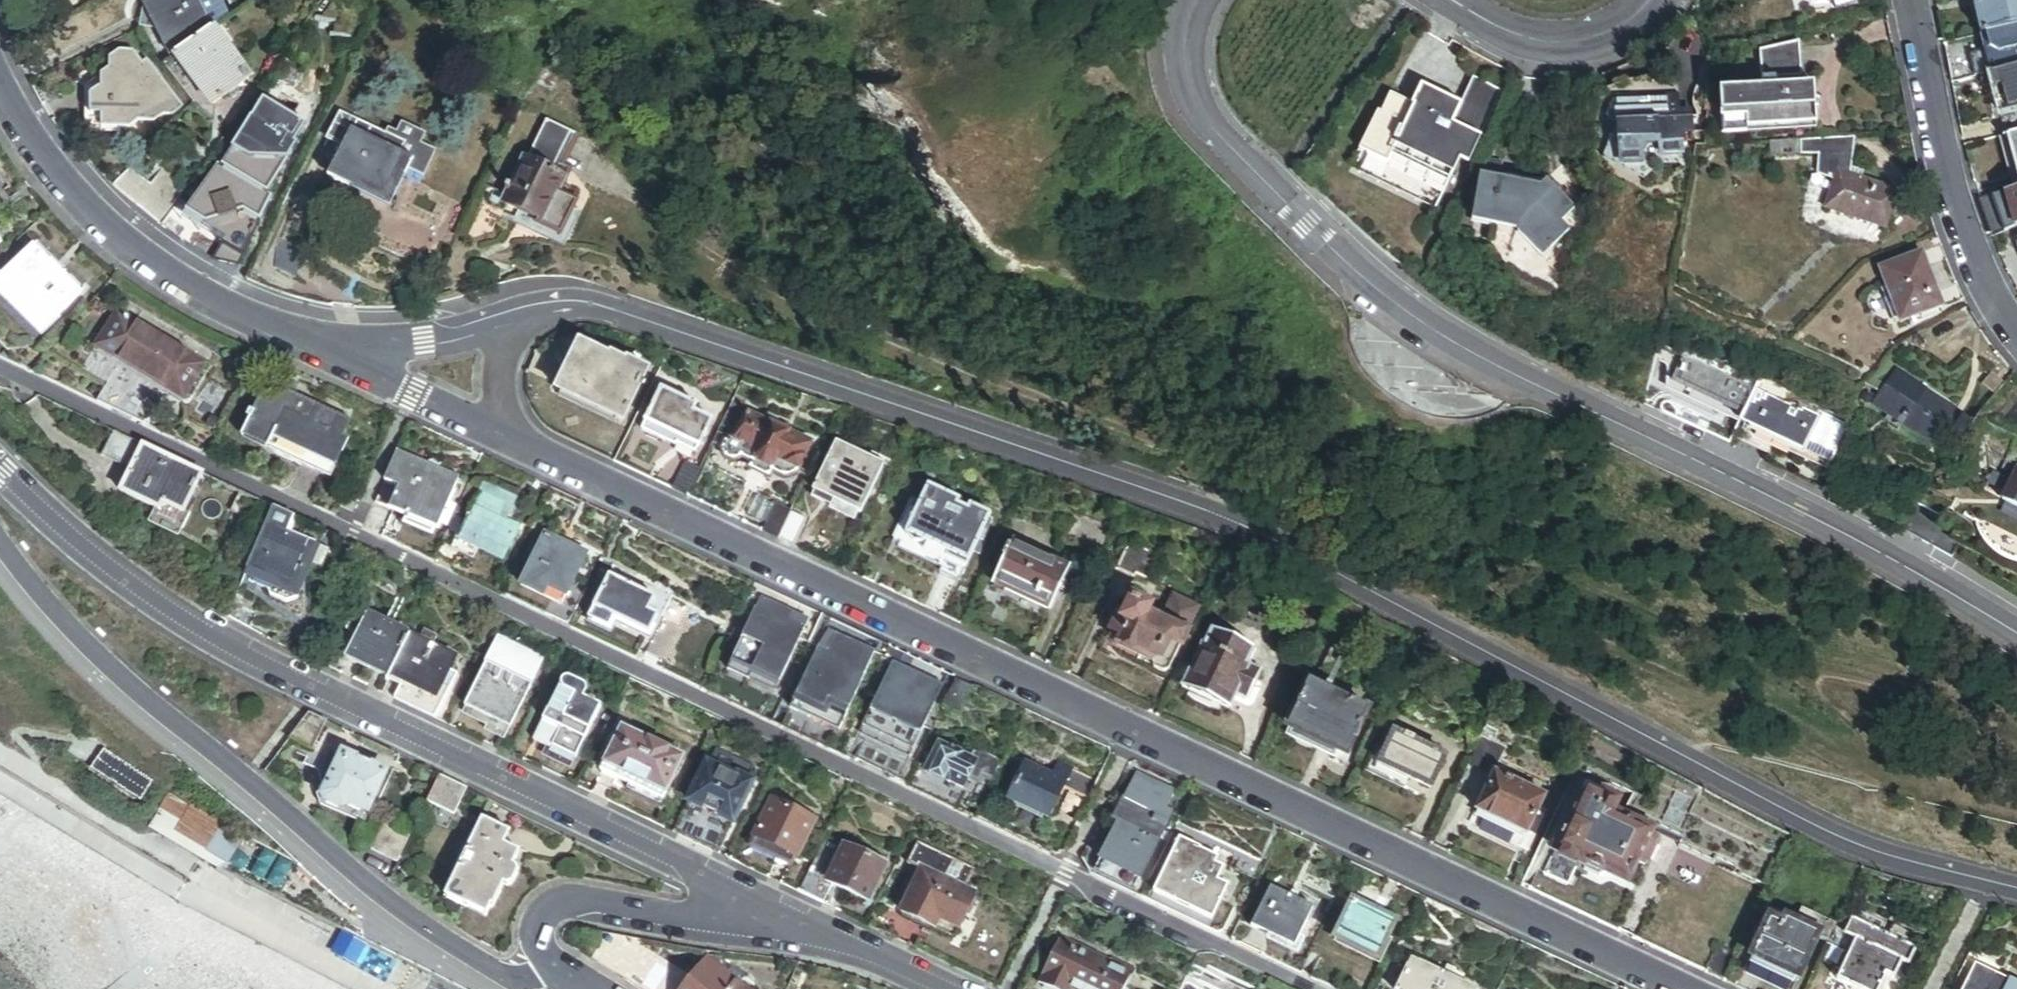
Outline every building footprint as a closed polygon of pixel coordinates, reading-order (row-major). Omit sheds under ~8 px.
[(220,0),(161,0),(149,7),(158,23),(175,56),(211,31),(229,17),(220,0)] [(2016,32),(2016,0),(1970,0),(1971,1),(1973,12),(1980,41),(2016,32)] [(212,109),(248,84),(211,31),(175,56),(212,109)] [(1980,41),(1982,49),(1984,55),(1969,59),(1972,80),(1989,75),(2016,69),(2016,32),(1980,41)] [(1814,55),(1813,41),(1767,51),(1770,80),(1797,78),(1816,76),(1814,55)] [(91,90),(86,123),(93,124),(120,127),(133,120),(149,122),(161,115),(170,117),(181,110),(150,61),(144,64),(137,52),(125,50),(114,56),(112,66),(103,71),(101,84),(91,90)] [(1989,75),(1997,110),(1999,118),(2016,114),(2016,69),(1989,75)] [(1820,119),(1817,89),(1798,91),(1797,78),(1770,80),(1771,93),(1758,94),(1760,125),(1751,126),(1752,136),(1797,132),(1796,122),(1820,119)] [(1460,160),(1471,165),(1506,98),(1477,84),(1463,110),(1454,129),(1416,109),(1393,97),(1384,116),(1379,113),(1360,151),(1368,155),(1387,165),(1378,184),(1433,213),(1460,160)] [(1828,119),(1826,88),(1817,89),(1820,119),(1828,119)] [(1454,129),(1463,110),(1438,97),(1425,91),(1416,109),(1454,129)] [(1760,125),(1758,94),(1748,95),(1751,126),(1760,125)] [(1751,126),(1748,95),(1729,97),(1732,138),(1752,136),(1751,126)] [(1692,140),(1693,108),(1693,98),(1678,97),(1629,96),(1611,114),(1620,120),(1620,127),(1617,135),(1621,135),(1621,159),(1646,160),(1646,153),(1692,154),(1692,140)] [(222,165),(267,192),(297,143),(294,141),(306,123),(262,97),(222,165)] [(1707,141),(1707,109),(1693,108),(1692,140),(1707,141)] [(339,151),(353,124),(339,117),(326,144),(339,151)] [(2000,123),(2004,139),(2016,136),(2016,119),(2000,123)] [(343,153),(330,180),(351,190),(355,181),(386,197),(395,178),(403,182),(407,174),(422,181),(435,156),(420,148),(425,139),(402,128),(397,139),(389,135),(386,140),(353,124),(339,151),(343,153)] [(576,209),(557,199),(564,185),(550,178),(570,138),(545,126),(526,166),(523,165),(502,209),(518,217),(536,226),(533,233),(558,245),(572,217),(576,209)] [(2004,139),(2003,140),(2012,173),(2015,188),(2016,187),(2016,136),(2004,139)] [(1886,192),(1864,184),(1866,177),(1861,175),(1864,166),(1851,162),(1853,139),(1768,144),(1769,159),(1818,156),(1819,179),(1834,185),(1825,211),(1884,232),(1897,196),(1886,192)] [(1358,174),(1378,184),(1387,165),(1368,155),(1358,174)] [(274,196),(267,192),(222,165),(219,163),(185,211),(209,226),(224,236),(222,242),(213,259),(239,264),(274,196)] [(1567,221),(1578,207),(1546,182),(1540,189),(1530,189),(1531,175),(1500,172),(1499,186),(1483,185),(1482,201),(1477,201),(1476,222),(1524,225),(1542,238),(1546,234),(1562,246),(1575,228),(1567,221)] [(395,178),(386,197),(355,181),(351,190),(367,199),(389,210),(403,182),(395,178)] [(141,203),(118,187),(115,191),(136,209),(141,203)] [(2016,227),(2016,187),(2015,188),(2003,192),(1979,200),(1987,224),(1991,237),(2011,229),(2016,227)] [(512,230),(563,255),(580,221),(572,217),(558,245),(533,233),(536,226),(518,217),(512,230)] [(22,241),(32,251),(37,246),(26,236),(22,241)] [(270,267),(298,280),(311,254),(282,240),(270,267)] [(86,294),(58,267),(37,246),(32,251),(0,284),(0,295),(12,306),(16,302),(47,333),(86,294)] [(1899,328),(1941,311),(1931,285),(1920,256),(1877,273),(1899,328)] [(200,369),(106,327),(93,355),(121,368),(101,404),(134,420),(149,427),(168,388),(187,397),(200,369)] [(570,399),(624,424),(648,374),(628,365),(627,366),(611,359),(610,360),(579,346),(557,393),(570,399)] [(1713,424),(1737,435),(1757,390),(1687,358),(1675,382),(1692,390),(1705,396),(1691,427),(1708,435),(1713,424)] [(1954,427),(1946,421),(1953,413),(1929,395),(1896,370),(1872,400),(1930,444),(1942,428),(1962,443),(1969,434),(1957,425),(1954,427)] [(2000,390),(1988,380),(1981,388),(1994,398),(2000,390)] [(326,475),(350,424),(306,404),(269,387),(258,413),(253,411),(249,419),(254,421),(246,439),(303,464),(326,475)] [(1793,444),(1804,449),(1819,417),(1758,389),(1757,390),(1737,435),(1773,452),(1779,438),(1793,444)] [(681,442),(700,451),(713,423),(694,414),(697,408),(662,392),(643,434),(659,441),(667,445),(671,437),(681,442)] [(727,417),(736,421),(744,406),(735,402),(727,417)] [(786,479),(797,475),(811,445),(786,433),(789,426),(769,418),(766,424),(748,416),(737,440),(727,444),(724,452),(727,460),(734,463),(745,458),(755,463),(773,472),(786,479)] [(1843,428),(1819,417),(1804,449),(1829,460),(1843,428)] [(218,432),(224,423),(218,419),(212,428),(218,432)] [(164,506),(184,515),(203,475),(157,454),(114,433),(102,458),(132,472),(122,493),(161,512),(164,506)] [(667,445),(677,450),(681,442),(671,437),(667,445)] [(863,516),(886,467),(837,444),(814,493),(816,494),(861,515),(863,516)] [(406,517),(439,530),(454,494),(452,493),(459,477),(431,465),(399,450),(377,505),(406,517)] [(770,480),(773,472),(755,463),(751,471),(758,474),(770,480)] [(675,493),(690,499),(702,472),(688,465),(675,493)] [(2016,470),(2002,500),(2016,507),(2016,470)] [(504,559),(519,529),(505,523),(492,516),(501,497),(484,489),(464,531),(453,526),(438,556),(454,564),(465,541),(504,559)] [(990,545),(988,544),(997,526),(990,523),(993,517),(973,508),(971,513),(960,508),(962,503),(932,489),(907,541),(949,561),(942,575),(952,579),(963,585),(977,556),(984,559),(990,545)] [(861,515),(816,494),(812,503),(830,511),(829,514),(839,518),(856,526),(861,515)] [(341,509),(353,514),(358,503),(346,498),(341,509)] [(1950,530),(1955,521),(1918,500),(1897,527),(1948,556),(1959,535),(1950,530)] [(159,515),(181,525),(186,516),(184,515),(164,506),(161,512),(159,515)] [(330,553),(315,547),(288,536),(294,520),(273,509),(248,574),(258,577),(277,585),(280,592),(291,596),(298,589),(308,564),(324,570),(330,553)] [(590,587),(575,579),(586,556),(569,548),(546,537),(522,588),(556,604),(550,618),(570,628),(590,587)] [(1138,575),(1150,581),(1161,557),(1132,544),(1118,572),(1136,580),(1138,575)] [(1050,613),(1053,615),(1072,574),(1016,548),(1013,552),(1011,551),(1005,562),(1008,563),(996,588),(999,590),(1050,613)] [(634,629),(649,636),(669,594),(636,578),(615,569),(590,622),(610,631),(615,620),(634,629)] [(291,596),(280,592),(277,585),(258,577),(255,586),(269,592),(272,600),(278,602),(289,606),(299,602),(303,592),(298,589),(291,596)] [(1047,619),(1050,613),(999,590),(996,596),(1025,609),(1047,619)] [(388,624),(394,627),(407,599),(401,596),(388,624)] [(354,608),(370,615),(375,605),(359,597),(354,608)] [(1165,677),(1171,674),(1201,611),(1174,598),(1163,622),(1148,615),(1150,609),(1134,603),(1126,620),(1121,618),(1113,635),(1126,640),(1123,647),(1140,655),(1156,663),(1155,666),(1156,672),(1165,677)] [(764,720),(807,629),(791,622),(794,615),(783,610),(762,600),(755,615),(754,614),(728,672),(739,678),(727,702),(764,720)] [(391,675),(410,634),(394,627),(388,624),(370,615),(354,608),(346,631),(359,637),(352,655),(391,675)] [(647,656),(663,664),(680,629),(663,621),(647,656)] [(1263,674),(1249,667),(1256,652),(1212,632),(1185,692),(1214,705),(1229,711),(1236,695),(1251,702),(1263,674)] [(437,719),(459,672),(451,668),(457,656),(410,634),(391,675),(390,677),(404,684),(396,700),(419,711),(437,719)] [(842,732),(879,655),(855,643),(839,636),(831,651),(822,647),(783,729),(820,747),(830,727),(842,732)] [(468,705),(513,727),(544,661),(500,640),(468,705)] [(390,677),(391,675),(352,655),(349,660),(367,669),(389,680),(390,677)] [(915,753),(945,689),(896,666),(865,730),(915,753)] [(554,748),(577,759),(601,708),(596,706),(598,702),(592,699),(590,703),(585,700),(590,689),(565,677),(559,690),(573,697),(567,710),(560,706),(550,726),(562,731),(554,748)] [(1347,736),(1356,740),(1369,712),(1310,684),(1288,731),(1316,744),(1338,754),(1347,736)] [(562,731),(550,726),(560,706),(567,710),(573,697),(559,690),(534,743),(552,752),(546,765),(555,769),(569,776),(577,759),(554,748),(562,731)] [(513,727),(468,705),(465,712),(492,725),(489,729),(497,733),(507,738),(513,727)] [(367,814),(386,776),(371,768),(372,766),(365,763),(374,745),(344,731),(311,715),(291,740),(313,751),(306,766),(320,772),(333,778),(326,795),(329,803),(343,809),(349,805),(367,814)] [(638,789),(663,801),(684,758),(623,729),(603,772),(638,789)] [(1495,766),(1500,768),(1507,752),(1494,746),(1500,734),(1489,729),(1471,767),(1490,776),(1495,766)] [(901,785),(915,753),(865,730),(862,736),(851,761),(876,773),(901,785)] [(1410,782),(1434,793),(1449,761),(1434,753),(1426,749),(1416,745),(1418,742),(1409,738),(1408,740),(1397,735),(1381,768),(1410,782)] [(1338,754),(1347,759),(1356,740),(1347,736),(1338,754)] [(1426,749),(1434,753),(1436,748),(1428,744),(1426,749)] [(972,793),(965,790),(971,776),(979,780),(982,773),(995,779),(1004,761),(982,751),(977,763),(941,746),(920,794),(949,808),(962,814),(972,793)] [(155,782),(105,749),(91,768),(142,802),(155,782)] [(704,847),(719,854),(752,783),(747,781),(753,768),(716,750),(691,805),(687,803),(673,833),(697,844),(704,847)] [(1064,788),(1091,801),(1101,783),(1061,764),(1054,779),(1025,766),(1008,802),(1036,815),(1049,820),(1064,788)] [(322,806),(368,829),(392,779),(386,776),(367,814),(349,805),(343,809),(329,803),(326,795),(333,778),(320,772),(324,783),(318,794),(322,806)] [(1507,828),(1528,838),(1547,799),(1498,776),(1479,815),(1507,828)] [(429,804),(456,817),(469,790),(442,777),(429,804)] [(1175,795),(1137,777),(1124,803),(1144,813),(1148,805),(1166,814),(1175,795)] [(1626,858),(1638,863),(1653,833),(1614,815),(1620,802),(1589,788),(1558,854),(1585,867),(1586,864),(1589,865),(1610,874),(1617,878),(1626,858)] [(1676,807),(1690,813),(1697,798),(1683,792),(1676,807)] [(177,833),(206,851),(222,825),(193,808),(171,796),(163,809),(183,823),(177,833)] [(795,858),(813,821),(799,815),(802,808),(786,800),(782,807),(773,802),(755,839),(795,858)] [(1137,888),(1172,816),(1166,814),(1148,805),(1144,813),(1124,803),(1114,825),(1118,827),(1109,846),(1094,838),(1084,859),(1090,874),(1093,876),(1097,869),(1121,880),(1137,888)] [(1660,828),(1688,841),(1699,818),(1690,813),(1676,807),(1671,804),(1660,828)] [(508,889),(514,887),(518,879),(520,873),(518,869),(515,867),(521,853),(505,845),(511,833),(484,820),(446,897),(486,917),(491,908),(493,910),(504,888),(508,889)] [(1647,868),(1651,866),(1663,842),(1661,837),(1653,833),(1638,863),(1647,868)] [(795,858),(755,839),(751,848),(776,861),(774,865),(780,868),(788,872),(795,858)] [(1230,889),(1219,884),(1226,869),(1218,866),(1220,861),(1203,852),(1203,851),(1182,840),(1155,895),(1146,890),(1142,899),(1200,927),(1213,934),(1222,927),(1232,907),(1223,902),(1230,889)] [(867,903),(884,867),(846,849),(829,885),(850,895),(867,903)] [(954,940),(975,896),(966,892),(973,877),(914,849),(908,863),(923,870),(901,915),(935,931),(954,940)] [(1617,878),(1629,883),(1638,863),(1626,858),(1617,878)] [(1608,878),(1610,874),(1589,865),(1587,868),(1590,873),(1595,875),(1603,878),(1608,878)] [(1276,939),(1296,948),(1315,908),(1291,897),(1272,888),(1253,927),(1276,939)] [(1359,952),(1379,961),(1397,924),(1375,914),(1354,903),(1336,941),(1359,952)] [(1753,960),(1799,981),(1818,941),(1829,946),(1838,925),(1806,910),(1800,923),(1775,912),(1753,960)] [(1895,980),(1903,963),(1865,945),(1870,935),(1840,921),(1838,925),(1829,946),(1846,954),(1838,969),(1844,972),(1839,984),(1850,988),(1882,988),(1888,977),(1895,980)] [(630,985),(646,956),(640,952),(646,941),(607,934),(591,960),(630,985)] [(1136,975),(1130,972),(1132,967),(1110,956),(1107,962),(1065,941),(1042,987),(1046,988),(1126,988),(1128,985),(1130,986),(1136,975)] [(739,988),(741,985),(703,957),(686,980),(646,956),(630,985),(637,988),(742,988),(739,988)] [(1452,964),(1444,960),(1439,970),(1416,959),(1401,988),(1440,988),(1452,964)] [(1799,981),(1753,960),(1747,973),(1768,983),(1780,988),(1796,988),(1799,981)] [(1966,963),(1952,988),(2016,988),(2016,985),(1966,963)] [(1478,988),(1455,977),(1460,968),(1452,964),(1440,988),(1478,988)] [(1814,977),(1809,988),(1840,988),(1814,977)]
